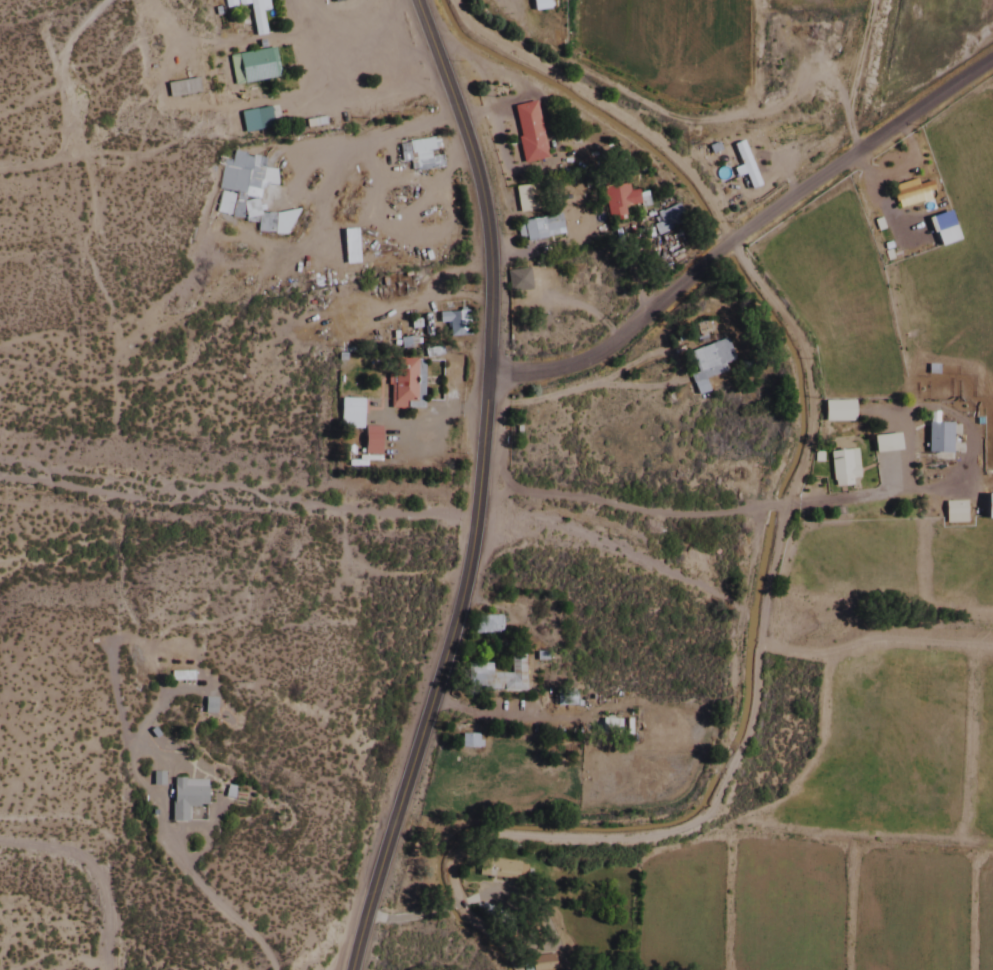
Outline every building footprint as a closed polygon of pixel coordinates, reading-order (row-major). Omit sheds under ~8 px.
[(252,38),(265,36),(261,13),(267,12),(265,0),(234,0),(236,8),(247,6),(252,38)] [(545,0),(531,0),(527,1),(531,13),(547,9),(545,0)] [(232,87),(276,79),(271,50),(226,58),(232,87)] [(534,104),(510,108),(520,165),(544,161),(534,104)] [(279,128),(277,109),(238,113),(240,133),(279,128)] [(397,143),(397,164),(415,164),(415,171),(435,171),(435,142),(397,143)] [(215,193),(255,200),(257,190),(243,187),(248,158),(229,155),(227,164),(220,163),(215,193)] [(758,187),(749,168),(740,173),(750,191),(758,187)] [(635,192),(627,193),(626,185),(601,188),(605,221),(624,219),(623,209),(636,207),(635,192)] [(516,214),(536,212),(534,186),(513,188),(516,214)] [(650,230),(658,240),(684,221),(672,205),(654,218),(658,224),(650,230)] [(935,249),(956,242),(947,213),(926,220),(935,249)] [(255,235),(287,236),(288,215),(255,214),(255,235)] [(562,239),(561,220),(520,222),(521,241),(562,239)] [(529,293),(529,271),(505,271),(505,293),(529,293)] [(436,325),(445,325),(445,338),(465,338),(465,312),(436,312),(436,325)] [(724,373),(722,365),(733,362),(726,340),(688,352),(695,374),(687,376),(694,397),(706,393),(702,380),(724,373)] [(419,360),(388,359),(387,409),(417,410),(419,360)] [(360,428),(360,400),(337,400),(337,430),(361,430),(361,456),(378,457),(378,428),(360,428)] [(851,424),(850,402),(820,403),(820,424),(851,424)] [(949,425),(934,425),(934,421),(925,421),(925,456),(949,456),(949,425)] [(871,455),(897,453),(896,436),(870,438),(871,455)] [(828,453),(830,485),(857,483),(855,452),(828,453)] [(980,496),(980,522),(992,522),(992,496),(980,496)] [(465,666),(465,688),(486,688),(486,693),(522,693),(523,656),(508,656),(507,674),(490,674),(490,666),(465,666)] [(211,716),(211,701),(200,701),(200,716),(211,716)] [(620,738),(620,721),(598,721),(598,738),(620,738)] [(460,738),(460,749),(475,749),(475,738),(460,738)] [(150,787),(159,787),(159,776),(150,776),(150,787)] [(203,782),(169,781),(168,824),(184,824),(184,809),(203,809),(203,782)] [(476,877),(524,880),(525,861),(477,858),(476,877)] [(486,916),(486,906),(477,906),(477,916),(486,916)] [(551,955),(527,958),(529,969),(553,969),(551,955)]
